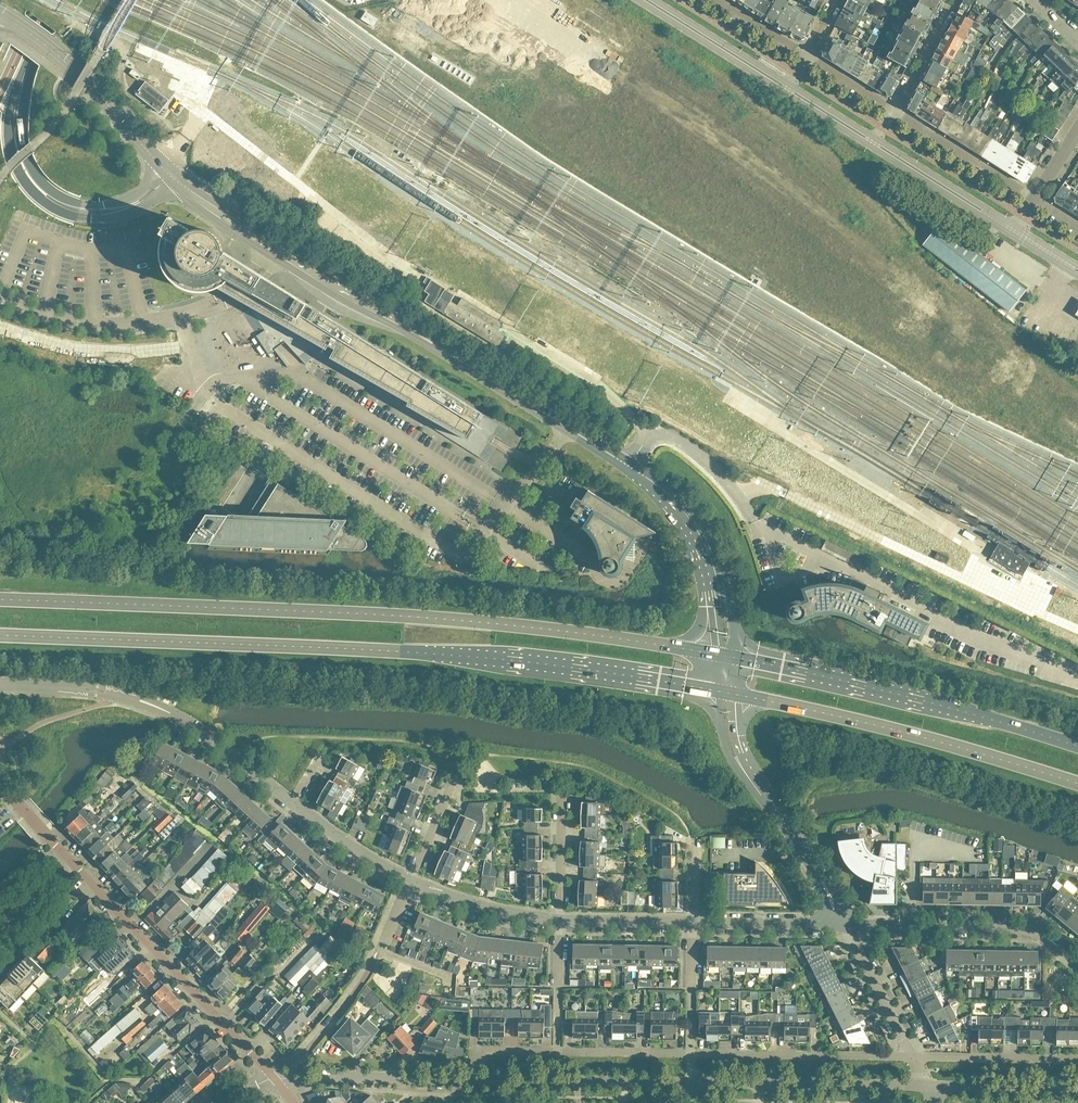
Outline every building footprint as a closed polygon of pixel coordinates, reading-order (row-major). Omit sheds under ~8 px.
[(742,5),(752,11),(759,0),(745,0),(742,5)] [(752,11),(763,18),(772,0),(759,0),(752,11)] [(788,4),(787,3),(788,2),(785,0),(772,0),(763,18),(765,19),(775,25),(775,26),(776,26),(788,4)] [(805,3),(819,10),(824,1),(822,0),(799,0),(805,3)] [(879,20),(870,15),(865,12),(867,7),(854,0),(849,0),(845,7),(868,19),(871,21),(877,24),(879,20)] [(917,1),(937,12),(940,5),(941,3),(943,0),(942,0),(918,0),(917,1)] [(974,0),(964,0),(959,10),(967,14),(974,0)] [(992,0),(978,0),(977,1),(977,0),(967,17),(974,21),(976,20),(992,0)] [(1007,0),(992,0),(976,20),(980,22),(985,16),(986,16),(991,10),(995,14),(1007,0)] [(996,29),(1017,7),(1007,0),(995,14),(999,17),(994,23),(993,21),(989,25),(991,27),(995,30),(996,29)] [(937,12),(917,1),(912,12),(928,21),(931,22),(933,19),(937,12)] [(788,34),(801,11),(800,11),(804,4),(799,2),(797,6),(793,4),(792,6),(788,4),(776,26),(788,32),(788,33),(788,34)] [(888,6),(883,15),(888,18),(894,9),(889,7),(888,6)] [(868,19),(845,7),(840,16),(858,25),(861,19),(870,24),(871,21),(868,19)] [(996,29),(1000,33),(997,36),(995,36),(989,43),(991,44),(990,45),(995,49),(999,44),(1001,45),(1025,15),(1017,7),(996,29)] [(361,19),(373,27),(378,19),(366,11),(361,19)] [(814,20),(815,17),(806,12),(805,14),(801,11),(788,34),(799,40),(804,39),(804,38),(814,20)] [(931,22),(928,21),(912,12),(906,23),(920,31),(925,34),(927,30),(931,22)] [(978,29),(981,25),(974,21),(967,17),(957,12),(952,22),(968,31),(971,25),(978,29)] [(1017,42),(1032,22),(1025,15),(1001,45),(1003,47),(1015,31),(1019,35),(1015,40),(1017,42)] [(856,29),(858,25),(840,16),(835,25),(860,38),(863,32),(856,29)] [(952,22),(947,31),(974,46),(980,50),(983,45),(966,36),(968,31),(952,22)] [(1021,53),(1040,29),(1032,22),(1017,42),(1018,43),(1016,46),(1011,55),(1014,58),(1015,57),(1017,54),(1019,51),(1021,53)] [(922,38),(925,34),(920,31),(906,23),(906,24),(900,35),(916,43),(916,44),(919,45),(922,38)] [(873,33),(879,36),(883,28),(877,25),(876,27),(873,33)] [(991,36),(993,32),(981,25),(978,29),(991,36)] [(822,55),(832,61),(843,42),(844,40),(839,37),(838,39),(833,37),(837,31),(834,29),(821,51),(822,55)] [(1017,54),(1015,57),(1018,59),(1023,54),(1030,46),(1035,51),(1047,36),(1040,29),(1021,53),(1019,51),(1017,54)] [(974,46),(947,31),(942,41),(965,53),(967,50),(971,52),(974,46)] [(841,67),(854,43),(856,39),(847,33),(845,38),(850,41),(848,45),(843,42),(832,61),(840,66),(841,67)] [(874,45),(879,36),(873,33),(868,41),(874,45)] [(913,56),(916,49),(919,45),(916,44),(916,43),(900,35),(899,35),(894,46),(913,56)] [(1037,66),(1055,43),(1047,36),(1035,51),(1038,53),(1031,60),(1037,66)] [(413,40),(407,49),(418,56),(424,47),(413,40)] [(965,53),(942,41),(937,50),(958,62),(961,57),(963,57),(965,53)] [(849,72),(860,53),(862,49),(857,46),(857,45),(854,43),(841,67),(849,72)] [(1037,66),(1038,68),(1045,60),(1050,65),(1062,50),(1055,43),(1037,66)] [(996,49),(994,52),(997,54),(1003,47),(1001,45),(999,44),(996,49)] [(907,67),(908,65),(909,63),(913,56),(894,46),(888,57),(896,61),(904,66),(907,67)] [(866,62),(873,50),(868,47),(864,55),(860,53),(849,72),(858,78),(865,66),(867,62),(866,62)] [(958,62),(937,50),(932,60),(943,66),(954,72),(960,63),(958,62)] [(1054,68),(1046,75),(1051,80),(1070,57),(1062,50),(1050,65),(1054,68)] [(867,83),(881,62),(885,56),(880,52),(872,66),(867,62),(865,66),(858,78),(867,83)] [(993,52),(988,60),(992,63),(997,54),(994,52),(993,52)] [(967,67),(972,61),(965,55),(960,61),(967,67)] [(1051,80),(1059,87),(1059,86),(1077,64),(1070,57),(1051,80)] [(985,62),(977,58),(973,66),(980,70),(985,62)] [(954,73),(954,72),(943,66),(932,60),(931,60),(929,66),(928,66),(926,69),(949,82),(954,73)] [(882,72),(885,66),(883,65),(884,63),(881,62),(867,83),(876,89),(887,74),(882,72)] [(1077,79),(1077,65),(1077,64),(1059,86),(1067,93),(1077,79)] [(964,76),(966,69),(958,65),(955,73),(964,76)] [(973,66),(965,79),(973,83),(980,70),(973,66)] [(982,72),(989,77),(992,73),(985,67),(982,72)] [(132,68),(129,73),(138,80),(142,76),(132,68)] [(949,82),(926,69),(921,79),(928,83),(928,82),(932,85),(939,89),(941,85),(945,88),(949,82)] [(891,95),(903,75),(900,73),(899,75),(891,70),(888,75),(887,74),(876,89),(888,96),(891,95)] [(991,78),(998,83),(1003,75),(996,70),(991,78)] [(1005,77),(1000,84),(1006,88),(1011,81),(1005,77)] [(132,79),(126,86),(160,113),(169,100),(145,81),(141,86),(132,79)] [(924,88),(928,83),(921,79),(913,93),(924,99),(927,93),(929,91),(924,88)] [(1067,93),(1061,101),(1064,102),(1062,105),(1071,111),(1074,106),(1069,103),(1077,91),(1077,92),(1077,79),(1067,93)] [(939,89),(932,85),(929,91),(927,93),(930,95),(933,91),(941,95),(943,91),(939,89)] [(1015,97),(1007,91),(1005,96),(1012,101),(1015,97)] [(916,114),(924,99),(913,93),(906,106),(907,109),(916,114)] [(955,139),(965,122),(961,120),(973,99),(969,97),(964,104),(947,134),(955,139)] [(927,121),(935,106),(924,99),(916,114),(927,121)] [(946,113),(938,128),(947,134),(964,104),(960,101),(952,114),(947,111),(946,113)] [(938,128),(946,113),(935,106),(927,121),(938,128)] [(1050,122),(1056,112),(1047,107),(1041,117),(1050,122)] [(1061,107),(1057,112),(1067,118),(1071,113),(1061,107)] [(983,133),(979,131),(990,111),(986,108),(984,113),(983,112),(964,144),(973,150),(983,133)] [(965,122),(955,139),(964,144),(983,112),(980,110),(971,126),(965,122)] [(1057,112),(1054,117),(1063,124),(1067,118),(1057,112)] [(1060,129),(1063,124),(1054,117),(1050,123),(1060,129)] [(982,155),(997,130),(1002,122),(998,120),(988,136),(983,133),(973,150),(982,155)] [(1003,134),(1009,125),(1002,121),(1002,122),(997,130),(982,155),(990,161),(1000,144),(996,142),(1001,133),(1003,134)] [(1056,134),(1059,130),(1050,124),(1043,135),(1052,141),(1056,134)] [(1014,141),(1018,134),(1015,133),(1011,139),(1005,147),(1000,144),(990,161),(999,166),(1014,141)] [(1008,172),(1018,155),(1014,153),(1019,144),(1023,138),(1019,135),(1018,134),(1014,141),(999,166),(1008,172)] [(1035,146),(1035,147),(1037,144),(1031,141),(1026,149),(1028,150),(1023,158),(1018,155),(1008,172),(1017,177),(1035,146)] [(1040,149),(1035,147),(1035,146),(1017,177),(1023,181),(1027,180),(1039,161),(1034,158),(1036,155),(1038,156),(1041,150),(1040,149)] [(1062,207),(1077,184),(1073,182),(1070,186),(1066,184),(1068,182),(1066,180),(1055,198),(1055,203),(1062,207)] [(1062,207),(1064,207),(1072,212),(1077,202),(1077,192),(1077,191),(1077,190),(1077,182),(1077,184),(1062,207)] [(508,429),(297,297),(225,252),(223,256),(222,255),(222,253),(222,252),(222,250),(222,248),(222,246),(221,244),(221,243),(220,242),(220,241),(218,239),(217,237),(216,236),(214,234),(212,233),(210,232),(208,231),(207,230),(205,230),(203,230),(202,230),(199,230),(196,230),(194,230),(193,231),(192,231),(190,232),(188,233),(187,233),(189,229),(169,217),(163,227),(161,226),(161,227),(164,229),(161,233),(164,235),(163,237),(162,239),(162,242),(161,244),(161,247),(160,249),(160,252),(160,253),(161,256),(161,259),(161,261),(162,264),(163,266),(164,268),(165,270),(166,272),(168,275),(169,277),(171,279),(172,280),(173,281),(175,282),(177,284),(180,286),(183,287),(186,289),(189,290),(193,291),(194,291),(197,291),(198,292),(200,292),(202,292),(205,291),(207,291),(209,291),(210,290),(210,288),(213,287),(216,286),(252,306),(247,311),(242,314),(270,358),(277,353),(288,367),(300,358),(306,365),(316,355),(487,462),(496,447),(509,456),(509,455),(514,448),(501,439),(508,429)] [(923,244),(1009,311),(1026,290),(978,253),(957,236),(939,223),(923,244)] [(503,323),(462,298),(457,305),(450,300),(448,303),(440,298),(446,288),(431,279),(428,285),(424,291),(429,294),(424,301),(434,307),(498,347),(506,334),(499,330),(503,323)] [(733,410),(735,404),(725,400),(722,405),(733,410)] [(365,538),(269,477),(268,477),(271,479),(248,516),(231,515),(221,508),(247,468),(239,463),(188,542),(361,550),(362,550),(364,550),(365,549),(366,548),(366,547),(367,546),(367,545),(368,544),(368,543),(367,542),(367,541),(366,539),(365,538)] [(565,514),(571,506),(576,509),(571,517),(580,523),(582,525),(585,527),(587,529),(589,532),(591,534),(593,537),(595,540),(597,543),(598,546),(599,549),(600,553),(600,556),(601,559),(601,562),(601,565),(601,567),(601,568),(602,569),(602,571),(603,572),(604,573),(606,574),(607,574),(608,575),(610,575),(611,575),(613,575),(614,575),(615,574),(617,574),(618,573),(619,572),(620,571),(620,570),(621,568),(621,567),(622,566),(621,557),(623,554),(633,557),(633,538),(656,532),(588,490),(582,500),(577,497),(576,496),(583,486),(576,482),(559,510),(565,514)] [(865,559),(826,540),(825,541),(821,549),(860,568),(865,559)] [(1027,564),(1004,550),(1005,548),(998,544),(988,560),(1018,579),(1020,574),(1027,564)] [(928,624),(881,600),(884,594),(881,592),(882,591),(880,591),(868,586),(868,585),(867,584),(866,585),(863,583),(860,590),(856,588),(850,586),(847,585),(841,584),(838,584),(832,583),(829,583),(823,583),(820,584),(815,584),(812,585),(807,586),(801,588),(801,589),(803,589),(806,599),(802,601),(801,601),(800,601),(799,601),(798,601),(796,601),(795,601),(793,601),(792,602),(791,603),(789,604),(789,605),(788,606),(787,608),(787,609),(787,610),(787,612),(787,613),(787,614),(788,616),(789,617),(790,619),(791,620),(793,621),(795,621),(796,622),(797,622),(798,622),(799,621),(800,621),(801,621),(803,620),(806,618),(809,616),(811,616),(816,614),(818,613),(822,613),(823,612),(827,612),(830,612),(832,612),(835,612),(838,613),(840,613),(843,614),(847,615),(850,616),(907,645),(913,635),(921,639),(921,638),(920,637),(927,624),(928,624)] [(163,771),(165,766),(174,748),(162,742),(150,764),(163,771)] [(177,772),(185,754),(174,748),(165,766),(163,771),(174,776),(177,772)] [(185,784),(197,760),(185,754),(177,772),(174,776),(174,777),(185,783),(185,784)] [(365,769),(359,766),(342,756),(336,768),(340,770),(336,776),(348,782),(351,776),(358,780),(365,769)] [(197,790),(208,766),(197,760),(185,784),(197,790)] [(431,783),(437,770),(414,761),(409,774),(415,776),(414,778),(409,780),(408,780),(407,780),(425,787),(427,781),(431,783)] [(207,795),(210,789),(221,773),(208,766),(197,790),(207,795)] [(89,823),(93,818),(96,816),(91,810),(88,813),(83,808),(87,804),(88,804),(96,794),(101,787),(102,789),(111,778),(110,776),(114,771),(109,767),(90,789),(82,799),(78,804),(82,808),(78,812),(80,814),(66,827),(74,836),(89,823)] [(145,778),(149,771),(144,768),(140,775),(145,778)] [(219,797),(232,783),(221,773),(210,789),(219,797)] [(352,792),(346,789),(345,788),(348,782),(336,776),(333,781),(329,779),(322,790),(344,802),(344,803),(345,803),(352,792)] [(426,795),(423,793),(425,787),(407,780),(405,787),(401,785),(396,797),(398,798),(422,807),(426,795)] [(132,781),(127,786),(132,791),(138,786),(132,781)] [(225,810),(228,806),(242,792),(232,783),(219,797),(215,801),(225,810)] [(132,791),(127,786),(119,793),(125,799),(132,791)] [(172,801),(176,795),(169,790),(164,796),(172,801)] [(338,814),(344,803),(344,802),(322,790),(317,802),(338,814)] [(238,815),(251,800),(242,792),(228,806),(238,815)] [(600,815),(601,802),(599,802),(600,795),(586,795),(586,802),(582,802),(581,814),(600,815)] [(144,809),(150,803),(145,797),(137,805),(142,811),(144,809)] [(417,819),(422,807),(398,798),(391,816),(411,824),(413,817),(417,819)] [(248,824),(261,809),(251,800),(238,815),(248,824)] [(153,812),(158,808),(152,802),(150,803),(144,809),(150,815),(153,812)] [(484,819),(484,817),(480,815),(485,802),(470,802),(464,815),(460,814),(455,825),(476,835),(477,833),(478,833),(479,832),(480,830),(482,826),(483,825),(483,823),(484,821),(484,819)] [(631,809),(631,816),(633,816),(635,815),(640,815),(641,810),(631,804),(631,809)] [(186,809),(186,810),(191,813),(194,808),(189,805),(186,809)] [(166,812),(158,808),(153,812),(159,819),(166,812)] [(542,821),(542,808),(523,808),(523,821),(524,821),(524,828),(538,828),(538,821),(542,821)] [(273,823),(269,820),(271,818),(261,809),(248,824),(242,829),(252,838),(260,830),(264,834),(273,823)] [(334,819),(338,814),(330,809),(327,815),(334,819)] [(168,813),(153,827),(159,832),(173,818),(168,813)] [(352,826),(359,829),(364,817),(357,814),(352,826)] [(606,826),(606,815),(600,815),(581,814),(581,827),(585,827),(585,834),(598,835),(599,828),(600,828),(600,826),(606,826)] [(81,843),(99,826),(97,823),(101,819),(97,815),(96,816),(93,818),(89,823),(74,836),(81,843)] [(202,815),(198,820),(204,825),(208,820),(202,815)] [(412,831),(408,830),(411,824),(391,816),(390,817),(389,816),(387,822),(391,824),(387,835),(408,844),(412,831)] [(371,819),(364,817),(359,829),(366,832),(371,819)] [(175,818),(158,835),(163,840),(181,823),(175,818)] [(102,837),(106,832),(108,831),(115,824),(112,821),(103,829),(99,826),(81,843),(80,843),(87,850),(102,837)] [(273,823),(264,834),(258,840),(261,843),(265,840),(274,849),(278,846),(291,831),(281,822),(279,824),(276,821),(273,823)] [(472,842),(476,835),(455,825),(450,837),(454,839),(451,845),(468,853),(469,851),(470,851),(473,845),(472,842)] [(543,847),(542,835),(538,835),(538,828),(524,828),(524,835),(523,835),(523,848),(543,847)] [(93,857),(108,844),(114,838),(108,831),(106,832),(102,837),(87,850),(93,857)] [(287,854),(300,840),(291,831),(278,846),(287,854)] [(185,862),(205,841),(194,832),(154,882),(142,893),(151,902),(163,891),(161,888),(185,862)] [(221,832),(218,836),(228,845),(231,840),(227,837),(221,832)] [(100,864),(114,851),(125,840),(118,833),(114,838),(108,844),(93,857),(100,864)] [(403,855),(408,844),(387,835),(384,834),(379,846),(403,855)] [(602,835),(598,835),(585,834),(584,841),(580,841),(579,853),(599,854),(600,841),(602,841),(602,835)] [(678,855),(677,842),(673,842),(673,835),(651,835),(651,855),(658,855),(678,855)] [(725,848),(725,837),(713,837),(713,848),(725,848)] [(874,880),(869,904),(897,904),(897,869),(906,870),(906,843),(882,843),(879,857),(877,856),(875,855),(873,854),(870,852),(868,850),(867,849),(866,847),(864,845),(863,842),(863,840),(863,838),(839,841),(839,845),(840,847),(841,851),(842,854),(844,857),(846,860),(848,864),(850,866),(852,868),(855,871),(857,873),(861,875),(863,876),(867,878),(870,879),(874,880)] [(994,839),(994,851),(1002,851),(1002,840),(1002,838),(998,839),(994,839)] [(106,871),(125,853),(126,854),(133,846),(126,839),(125,840),(114,851),(100,864),(106,871)] [(297,863),(310,849),(300,840),(287,854),(281,861),(290,870),(297,863)] [(489,841),(486,847),(492,850),(495,844),(489,841)] [(471,854),(468,853),(451,845),(448,851),(445,850),(439,861),(457,869),(461,871),(466,859),(468,860),(471,854)] [(131,874),(134,871),(135,870),(138,866),(141,864),(140,864),(139,865),(136,863),(144,856),(142,854),(147,849),(146,847),(140,853),(113,878),(119,885),(123,881),(127,878),(131,874)] [(543,847),(523,848),(519,848),(520,867),(519,867),(538,867),(538,860),(542,860),(543,847)] [(212,876),(229,856),(219,848),(202,866),(191,878),(190,877),(181,887),(193,898),(202,888),(201,887),(212,876)] [(113,878),(140,853),(137,849),(129,857),(126,854),(125,853),(106,871),(113,878)] [(307,872),(320,858),(310,849),(297,863),(307,872)] [(605,864),(605,854),(599,854),(579,853),(579,866),(584,866),(583,873),(597,874),(597,867),(599,867),(599,866),(603,866),(605,864)] [(1047,854),(1044,862),(1058,866),(1059,863),(1060,859),(1047,854)] [(678,868),(678,855),(658,855),(658,868),(660,868),(660,875),(673,874),(673,868),(678,868)] [(317,882),(328,866),(320,858),(307,872),(303,876),(314,886),(317,882)] [(452,881),(457,869),(439,861),(434,873),(452,881)] [(777,885),(776,883),(772,878),(768,874),(766,872),(763,868),(761,866),(757,863),(755,861),(755,862),(755,873),(723,872),(723,905),(755,905),(755,901),(786,902),(787,902),(784,897),(783,895),(781,890),(780,888),(777,885)] [(119,885),(133,899),(146,885),(142,881),(151,872),(141,864),(138,866),(135,870),(134,871),(131,874),(127,878),(123,881),(119,885)] [(330,888),(339,871),(328,866),(317,882),(330,888)] [(484,867),(483,874),(490,876),(492,869),(484,867)] [(543,887),(542,874),(538,874),(538,867),(519,867),(520,867),(516,867),(516,874),(517,887),(523,887),(543,887)] [(341,894),(350,877),(339,871),(330,888),(341,894)] [(598,893),(598,880),(597,880),(597,874),(583,873),(583,880),(579,880),(578,892),(598,893)] [(678,894),(678,881),(674,881),(673,874),(660,875),(660,881),(658,881),(659,894),(678,894)] [(481,888),(488,889),(490,876),(483,875),(481,888)] [(497,877),(490,876),(488,889),(495,891),(497,877)] [(350,905),(353,900),(362,883),(350,877),(341,894),(339,899),(350,905)] [(936,902),(937,883),(937,878),(923,877),(923,878),(923,883),(923,886),(923,902),(936,902)] [(962,903),(963,878),(950,878),(950,883),(949,903),(962,903)] [(975,903),(976,878),(963,878),(962,903),(975,903)] [(988,903),(989,878),(976,878),(975,903),(988,903)] [(1001,903),(1002,878),(989,878),(988,903),(1001,903)] [(1014,904),(1015,879),(1015,878),(1002,878),(1001,903),(1014,904)] [(203,910),(199,906),(193,911),(192,910),(189,913),(176,927),(171,922),(185,908),(188,905),(174,891),(160,906),(159,904),(145,918),(168,941),(177,932),(179,934),(184,928),(195,938),(212,919),(233,895),(241,886),(232,879),(203,910)] [(1028,879),(1015,879),(1014,904),(1027,904),(1028,879)] [(1041,892),(1041,888),(1046,888),(1049,880),(1028,879),(1027,904),(1041,904),(1041,901),(1043,901),(1047,892),(1041,892)] [(364,906),(373,889),(362,883),(353,900),(364,906)] [(949,903),(950,883),(937,883),(936,902),(949,903)] [(1073,894),(1063,885),(1056,894),(1051,890),(1046,902),(1048,904),(1046,906),(1057,915),(1064,906),(1073,894)] [(542,899),(543,887),(523,887),(517,887),(517,888),(521,897),(521,899),(523,899),(542,899)] [(293,888),(290,892),(295,896),(298,892),(293,888)] [(376,913),(385,895),(373,889),(364,906),(376,913)] [(597,906),(598,893),(578,892),(578,905),(597,906)] [(1077,909),(1077,901),(1075,898),(1077,894),(1077,893),(1076,892),(1074,894),(1073,894),(1064,906),(1057,915),(1067,923),(1077,909)] [(678,894),(659,894),(654,894),(654,907),(678,907),(678,894)] [(270,907),(268,909),(278,917),(287,907),(276,899),(270,907)] [(74,943),(101,916),(87,901),(60,929),(74,943)] [(234,935),(242,941),(268,909),(270,907),(262,901),(234,935)] [(64,913),(56,906),(51,911),(59,919),(64,913)] [(1067,923),(1077,931),(1077,929),(1077,909),(1067,923)] [(423,940),(425,936),(432,918),(420,913),(411,935),(423,940)] [(342,922),(351,928),(355,922),(346,917),(342,922)] [(437,941),(445,923),(432,918),(425,936),(437,941)] [(449,946),(457,928),(445,923),(437,941),(449,946)] [(357,925),(354,932),(362,936),(365,930),(357,925)] [(459,956),(469,933),(457,928),(449,946),(447,951),(459,956)] [(473,962),(480,937),(479,937),(469,933),(459,956),(473,962)] [(100,969),(105,965),(127,944),(118,934),(106,946),(97,936),(80,953),(89,963),(92,960),(100,969)] [(317,975),(324,968),(332,960),(331,959),(343,946),(331,935),(320,948),(314,943),(284,975),(294,985),(297,982),(310,969),(315,973),(317,975)] [(489,958),(491,938),(480,937),(473,962),(488,963),(489,958)] [(43,962),(56,949),(44,938),(32,951),(43,962)] [(502,959),(504,940),(491,938),(489,958),(502,959)] [(514,966),(517,941),(504,940),(502,959),(501,964),(514,966)] [(527,966),(530,943),(517,941),(514,966),(527,967),(527,966)] [(541,968),(543,944),(530,943),(527,966),(541,968)] [(114,974),(136,953),(127,944),(105,965),(114,974)] [(192,967),(206,954),(198,945),(184,959),(192,967)] [(586,969),(586,965),(586,945),(573,945),(573,969),(586,969)] [(599,965),(599,945),(586,945),(586,965),(599,965)] [(612,965),(612,945),(599,945),(599,965),(599,969),(612,969),(613,965),(612,965)] [(625,972),(625,946),(612,945),(612,965),(613,965),(623,965),(623,972),(625,972)] [(832,956),(829,949),(824,951),(821,945),(795,945),(794,947),(798,955),(806,955),(811,966),(832,956)] [(245,951),(243,950),(238,946),(228,958),(235,963),(245,951)] [(638,965),(638,946),(625,946),(625,972),(628,972),(628,970),(638,971),(638,970),(638,965)] [(651,966),(651,946),(638,946),(638,965),(638,970),(651,970),(651,966)] [(664,966),(664,946),(651,946),(651,966),(664,966)] [(678,966),(678,946),(664,946),(664,966),(678,966)] [(919,959),(912,947),(892,946),(892,947),(899,961),(895,963),(898,969),(919,959)] [(720,967),(721,947),(707,947),(707,966),(720,967)] [(723,967),(733,967),(734,947),(721,947),(720,967),(723,967)] [(746,967),(747,947),(734,947),(733,967),(734,967),(733,971),(746,971),(746,967)] [(759,967),(760,948),(747,947),(746,967),(759,967)] [(201,976),(213,964),(217,969),(223,963),(219,958),(221,956),(213,948),(206,954),(192,967),(201,976)] [(772,967),(773,948),(760,948),(759,967),(772,967)] [(772,972),(786,973),(786,948),(773,948),(772,967),(773,967),(772,972)] [(416,958),(418,952),(411,950),(409,955),(416,958)] [(959,970),(960,951),(946,950),(946,970),(959,970)] [(972,975),(973,951),(960,951),(959,970),(959,975),(972,975)] [(985,975),(986,951),(973,951),(972,975),(985,975)] [(998,976),(999,951),(986,951),(985,975),(998,976)] [(1011,976),(1012,951),(999,951),(998,976),(1011,976)] [(1024,976),(1024,971),(1025,952),(1012,951),(1011,976),(1024,976)] [(61,952),(47,965),(54,972),(68,959),(61,952)] [(1038,971),(1038,952),(1025,952),(1024,971),(1038,971)] [(45,971),(26,953),(14,966),(33,983),(45,971)] [(247,969),(256,959),(249,954),(241,964),(247,969)] [(836,974),(831,964),(835,962),(832,956),(811,966),(819,982),(836,974)] [(927,975),(919,959),(898,969),(901,976),(903,975),(904,978),(903,978),(906,985),(927,975)] [(129,989),(150,969),(143,960),(131,971),(135,976),(125,985),(129,989)] [(453,972),(455,965),(450,962),(447,970),(453,972)] [(216,992),(229,978),(232,974),(233,973),(228,969),(225,965),(209,985),(216,992)] [(33,983),(14,966),(2,978),(21,996),(33,983)] [(56,974),(61,979),(67,974),(61,968),(56,974)] [(329,973),(324,968),(317,975),(315,973),(310,969),(297,982),(304,989),(302,991),(307,996),(318,984),(319,984),(329,973)] [(937,968),(928,976),(934,983),(943,974),(937,968)] [(121,996),(125,1001),(139,988),(138,987),(142,983),(146,988),(158,977),(150,969),(129,989),(127,990),(121,996)] [(229,978),(216,992),(223,1000),(239,982),(234,977),(238,973),(235,970),(233,973),(232,974),(229,978)] [(848,988),(845,981),(841,983),(836,974),(819,982),(827,998),(848,988)] [(935,991),(927,975),(906,985),(910,992),(911,992),(912,994),(911,995),(914,1001),(935,991)] [(95,1000),(109,988),(99,977),(89,985),(91,987),(87,991),(95,1000)] [(2,978),(0,981),(0,1000),(9,1009),(21,996),(2,978)] [(152,1008),(171,991),(165,984),(150,997),(153,1000),(145,1009),(147,1012),(152,1008)] [(127,990),(123,985),(116,991),(117,992),(109,1000),(113,1004),(121,996),(127,990)] [(852,1006),(847,996),(851,994),(848,988),(827,998),(835,1014),(852,1006)] [(367,994),(377,1003),(382,998),(372,989),(367,994)] [(1062,1000),(1077,1010),(1077,995),(1069,989),(1062,1000)] [(163,1011),(177,997),(171,991),(152,1008),(147,1012),(151,1016),(160,1007),(163,1011)] [(943,1007),(935,991),(914,1001),(917,1008),(921,1006),(926,1015),(943,1007)] [(280,1002),(274,996),(270,1001),(263,995),(260,992),(247,1007),(257,1016),(256,1017),(265,1025),(286,999),(284,997),(280,1002)] [(288,1044),(309,1019),(311,1021),(329,1000),(323,994),(311,1008),(309,1006),(308,1007),(304,1004),(299,1010),(292,1004),(270,1029),(277,1035),(288,1044)] [(373,1008),(377,1003),(367,994),(363,999),(373,1008)] [(148,1024),(152,1028),(162,1018),(165,1021),(183,1004),(177,997),(163,1011),(148,1024)] [(438,1008),(451,1009),(451,999),(443,998),(438,1008)] [(469,1000),(461,999),(460,1010),(470,1011),(469,1000)] [(100,1017),(108,1009),(102,1003),(94,1011),(100,1017)] [(544,1037),(544,1023),(551,1023),(551,1005),(542,1004),(541,1009),(531,1009),(531,1038),(544,1037)] [(950,1004),(943,1007),(926,1015),(931,1025),(927,1027),(930,1033),(951,1023),(958,1020),(950,1004)] [(864,1020),(861,1013),(857,1015),(852,1006),(835,1014),(843,1030),(864,1020)] [(93,1055),(123,1031),(141,1015),(135,1008),(87,1048),(93,1055)] [(201,1022),(187,1008),(175,1019),(173,1017),(165,1025),(171,1032),(173,1033),(180,1041),(201,1022)] [(492,1037),(492,1009),(480,1009),(480,1008),(473,1008),(472,1022),(479,1022),(479,1036),(492,1037)] [(505,1036),(505,1023),(512,1023),(512,1009),(502,1009),(492,1009),(492,1037),(505,1036)] [(531,1038),(531,1009),(512,1009),(512,1023),(518,1023),(518,1037),(531,1038)] [(585,1038),(586,1011),(576,1010),(566,1010),(566,1023),(573,1024),(572,1038),(585,1038)] [(598,1038),(598,1024),(605,1024),(605,1010),(598,1010),(598,1011),(586,1011),(585,1038),(598,1038)] [(611,1038),(624,1039),(625,1021),(614,1021),(614,1010),(605,1010),(605,1024),(605,1032),(612,1032),(611,1038)] [(39,1030),(48,1020),(38,1011),(29,1021),(39,1030)] [(625,1021),(624,1039),(637,1038),(637,1032),(644,1032),(644,1025),(644,1011),(636,1011),(636,1012),(625,1012),(625,1021)] [(644,1011),(644,1025),(651,1025),(651,1039),(663,1040),(664,1020),(664,1011),(652,1011),(644,1011)] [(664,1020),(663,1040),(676,1039),(676,1025),(683,1025),(683,1012),(673,1011),(664,1011),(664,1020)] [(738,1026),(739,1012),(728,1012),(728,1011),(719,1011),(719,1014),(719,1020),(719,1040),(732,1040),(732,1034),(738,1034),(738,1026)] [(719,1040),(719,1020),(719,1014),(710,1014),(709,1012),(699,1012),(699,1033),(706,1033),(706,1040),(719,1040)] [(746,1012),(739,1012),(738,1026),(738,1034),(745,1034),(745,1040),(758,1041),(758,1014),(757,1014),(754,1015),(750,1016),(746,1017),(746,1012)] [(771,1040),(771,1027),(778,1027),(778,1013),(768,1013),(766,1013),(762,1014),(760,1014),(758,1014),(758,1041),(771,1040)] [(797,1042),(797,1022),(797,1014),(797,1013),(785,1013),(778,1013),(778,1027),(784,1027),(784,1041),(797,1042)] [(810,1041),(810,1027),(817,1027),(817,1014),(807,1013),(807,1014),(797,1014),(797,1022),(797,1042),(810,1041)] [(991,1044),(992,1024),(992,1019),(992,1016),(972,1016),(971,1029),(978,1030),(978,1044),(991,1044)] [(999,1019),(992,1019),(992,1024),(991,1044),(1004,1044),(1004,1030),(1011,1030),(1011,1016),(1006,1016),(1001,1016),(999,1018),(999,1019)] [(1030,1045),(1031,1021),(1022,1021),(1021,1017),(1011,1016),(1011,1030),(1017,1030),(1017,1044),(1030,1045)] [(130,1036),(145,1024),(140,1017),(119,1035),(125,1043),(132,1038),(130,1036)] [(437,1023),(430,1017),(421,1028),(427,1034),(434,1026),(437,1023)] [(1043,1044),(1043,1031),(1050,1031),(1050,1017),(1031,1017),(1031,1021),(1030,1045),(1043,1044)] [(1069,1046),(1069,1026),(1070,1019),(1057,1019),(1057,1017),(1050,1017),(1050,1031),(1057,1031),(1056,1045),(1069,1046)] [(1070,1017),(1070,1019),(1069,1026),(1069,1046),(1077,1045),(1077,1018),(1070,1017)] [(367,1036),(369,1034),(370,1033),(370,1032),(370,1031),(370,1030),(370,1029),(369,1028),(369,1027),(368,1027),(367,1027),(367,1026),(365,1026),(364,1026),(364,1027),(363,1027),(362,1028),(351,1018),(345,1025),(342,1023),(332,1034),(331,1035),(331,1036),(331,1037),(331,1038),(331,1039),(332,1040),(332,1041),(333,1042),(334,1042),(335,1042),(336,1042),(337,1042),(338,1042),(338,1041),(339,1041),(353,1053),(354,1051),(357,1053),(370,1039),(367,1036)] [(870,1042),(863,1028),(867,1026),(864,1020),(843,1030),(849,1042),(870,1043),(870,1042)] [(961,1044),(951,1023),(930,1033),(933,1040),(937,1038),(941,1044),(961,1044)] [(416,1042),(401,1026),(388,1038),(403,1054),(416,1042)] [(198,1050),(214,1036),(207,1029),(192,1042),(191,1041),(186,1045),(194,1054),(198,1050)] [(420,1051),(439,1056),(445,1043),(457,1045),(460,1033),(449,1029),(448,1032),(440,1030),(436,1038),(426,1036),(420,1051)] [(83,1032),(80,1037),(89,1043),(92,1038),(83,1032)] [(160,1038),(156,1034),(141,1048),(152,1062),(168,1048),(160,1038)] [(204,1057),(220,1043),(214,1036),(198,1050),(204,1057)] [(14,1042),(9,1037),(4,1042),(11,1045),(14,1042)] [(211,1064),(227,1050),(220,1043),(204,1057),(211,1064)] [(130,1055),(124,1048),(119,1053),(125,1060),(130,1055)] [(205,1085),(219,1073),(232,1061),(233,1061),(233,1057),(227,1050),(211,1064),(203,1072),(198,1076),(205,1085)] [(103,1058),(99,1062),(105,1069),(109,1065),(103,1058)] [(191,1069),(196,1064),(193,1060),(190,1063),(188,1065),(191,1069)] [(170,1061),(161,1068),(165,1072),(173,1065),(170,1061)] [(205,1085),(198,1076),(191,1069),(188,1065),(185,1062),(182,1064),(177,1069),(179,1071),(185,1078),(197,1092),(205,1085)] [(203,1072),(196,1064),(191,1069),(198,1076),(203,1072)] [(172,1066),(166,1071),(171,1077),(177,1072),(172,1066)] [(160,1076),(165,1072),(161,1068),(156,1072),(160,1076)] [(189,1098),(196,1092),(197,1092),(185,1078),(179,1071),(175,1075),(181,1081),(177,1085),(189,1099),(190,1098),(189,1098)] [(149,1087),(155,1082),(151,1077),(145,1083),(149,1087)] [(177,1085),(171,1078),(163,1086),(169,1092),(178,1102),(184,1102),(188,1099),(189,1099),(177,1085)] [(120,1090),(123,1094),(132,1086),(130,1083),(116,1082),(114,1084),(120,1090)] [(145,1083),(139,1088),(143,1093),(149,1087),(145,1083)] [(114,1084),(108,1089),(113,1096),(120,1090),(114,1084)] [(169,1092),(163,1086),(155,1093),(157,1095),(161,1099),(164,1102),(178,1102),(169,1092)] [(106,1090),(101,1095),(106,1100),(111,1095),(106,1090)] [(346,1102),(346,1101),(350,1098),(349,1091),(340,1091),(341,1096),(329,1098),(323,1102),(345,1102),(346,1102)] [(161,1099),(157,1095),(148,1102),(149,1102),(164,1102),(161,1099)] [(361,1102),(376,1102),(377,1102),(370,1095),(361,1102)]
